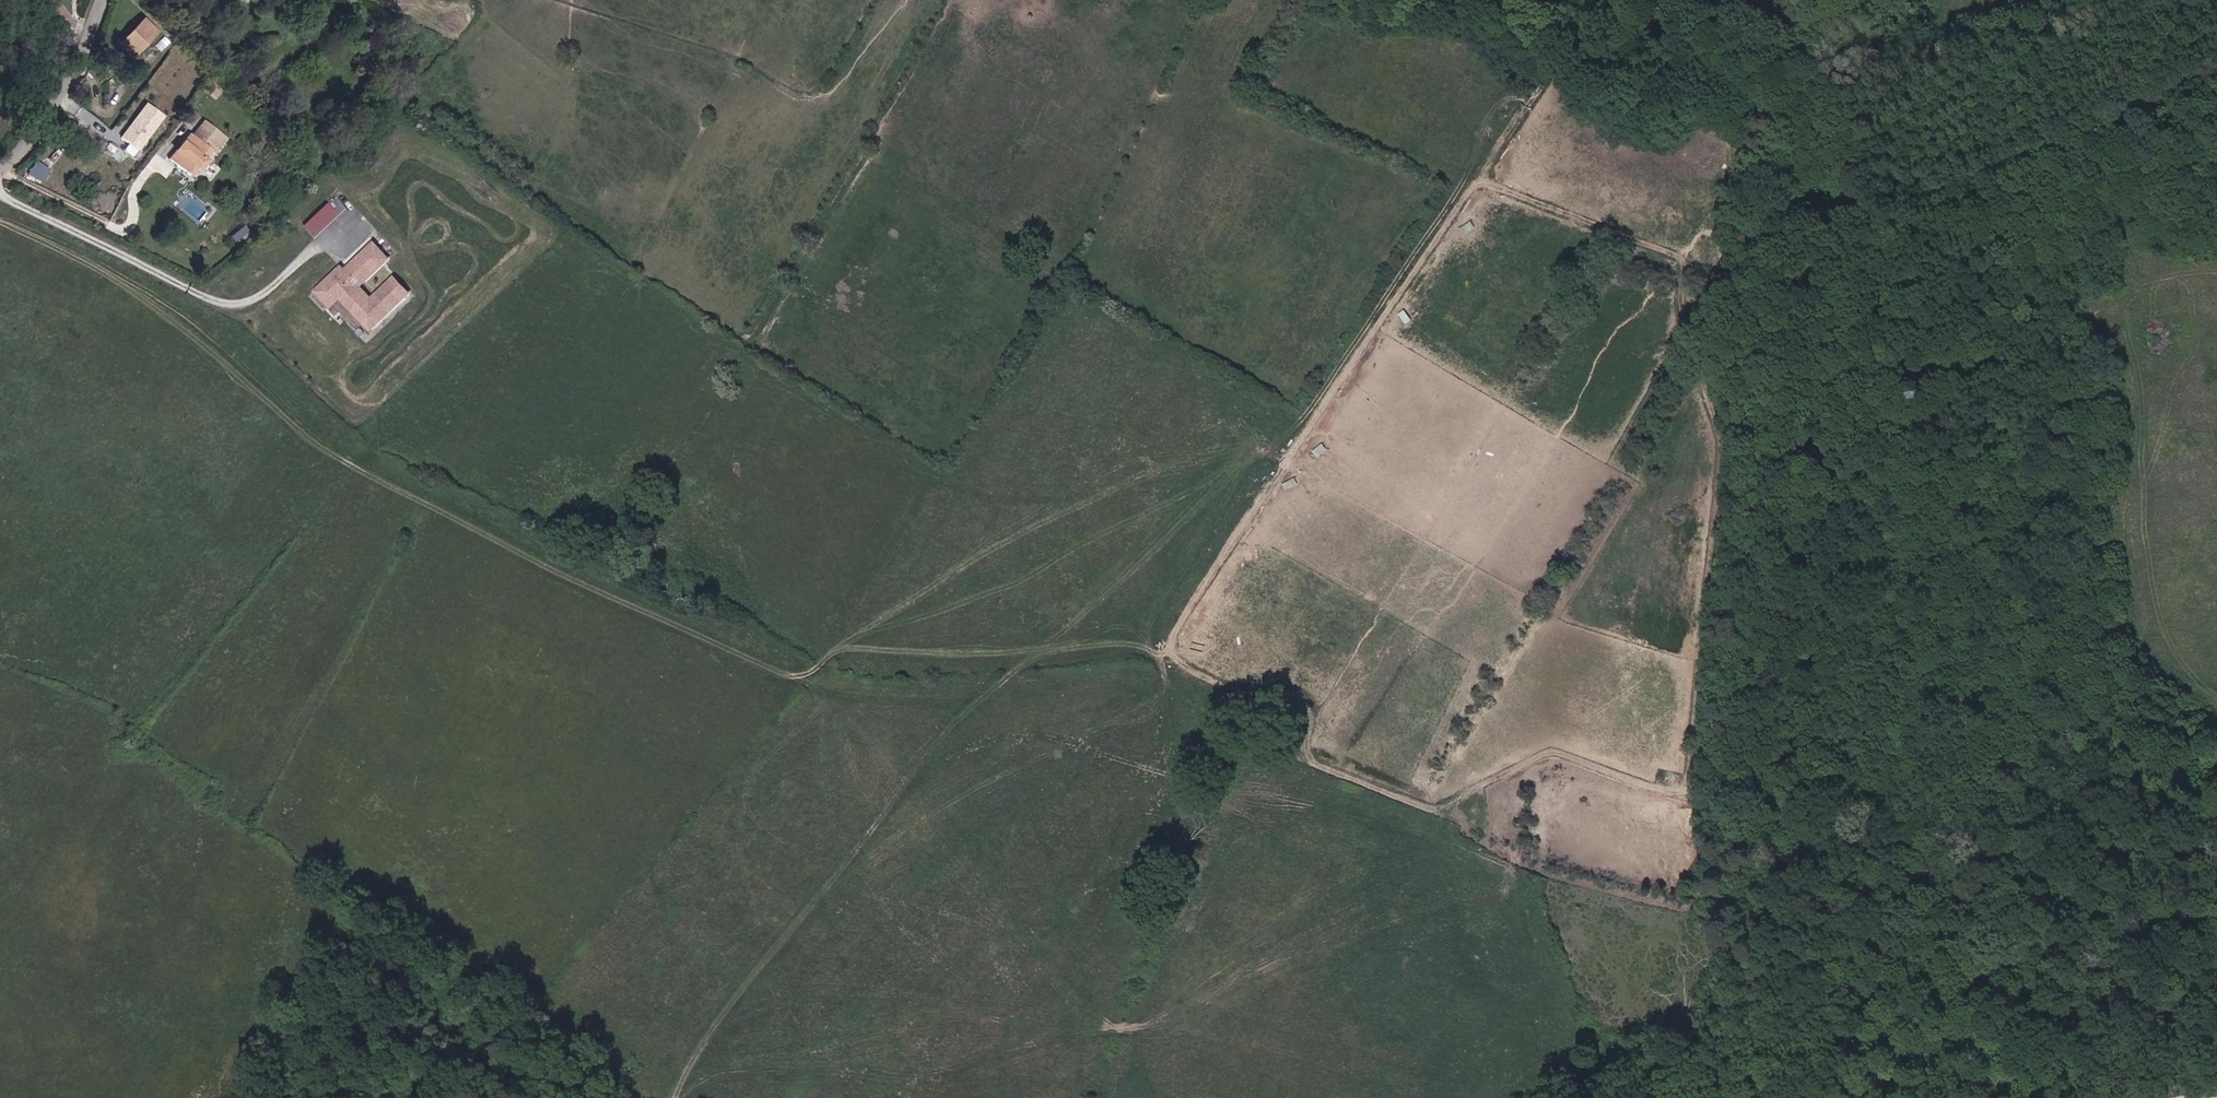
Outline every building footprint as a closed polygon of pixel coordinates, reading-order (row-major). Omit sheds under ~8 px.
[(122,49),(135,60),(157,35),(142,22),(122,49)] [(120,136),(140,151),(167,116),(148,100),(120,136)] [(190,150),(185,145),(185,146),(176,154),(201,182),(208,174),(212,177),(223,166),(221,163),(227,157),(229,158),(243,145),(220,120),(208,132),(203,128),(193,138),(198,142),(190,150)] [(190,150),(198,142),(193,138),(185,145),(190,150)] [(343,263),(315,291),(334,309),(343,300),(375,333),(416,293),(398,274),(375,296),(366,286),(395,258),(376,239),(348,267),(343,263)] [(215,788),(209,795),(219,802),(225,795),(215,788)]
